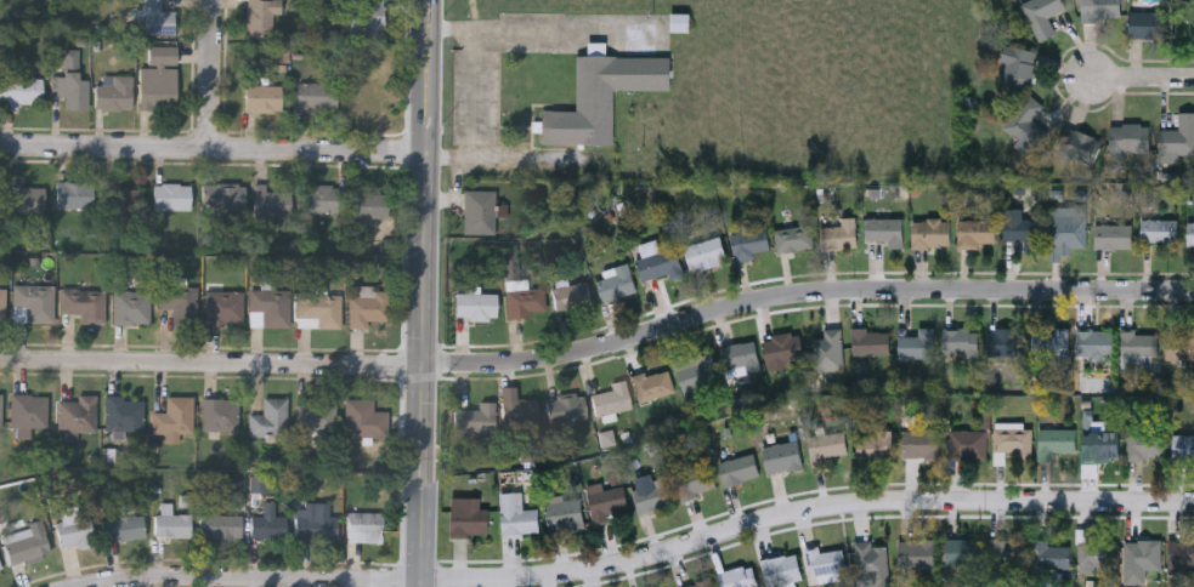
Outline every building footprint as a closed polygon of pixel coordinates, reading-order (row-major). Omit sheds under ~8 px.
[(141,33),(141,0),(160,0),(160,10),(175,10),(175,33),(141,33)] [(245,29),(245,0),(281,0),(281,15),(272,15),(272,29),(245,29)] [(358,15),(358,0),(383,0),(383,34),(350,34),(350,15),(358,15)] [(1022,1),(1024,0),(1063,0),(1066,7),(1049,15),(1057,32),(1040,40),(1022,1)] [(1082,17),(1082,0),(1121,0),(1121,17),(1082,17)] [(1171,8),(1171,36),(1130,36),(1130,8),(1171,8)] [(690,16),(673,16),(673,33),(690,33),(690,16)] [(1007,61),(1001,58),(1007,41),(1039,51),(1026,89),(1001,81),(1007,61)] [(138,109),(138,67),(148,67),(148,45),(176,45),(176,109),(138,109)] [(539,147),(613,147),(613,91),(669,91),(669,59),(579,59),(579,113),(541,112),(539,147)] [(87,74),(87,108),(66,108),(66,95),(51,95),(51,74),(87,74)] [(95,85),(102,85),(102,75),(131,75),(131,108),(95,108),(95,85)] [(41,76),(41,103),(0,103),(0,76),(41,76)] [(336,81),(336,112),(294,112),(294,81),(336,81)] [(244,112),(244,85),(282,85),(282,112),(244,112)] [(1049,132),(1034,152),(1002,125),(1030,92),(1045,106),(1034,119),(1049,132)] [(1179,109),(1193,109),(1193,152),(1160,152),(1160,129),(1179,129),(1179,109)] [(1150,122),(1150,150),(1111,150),(1111,122),(1150,122)] [(1103,137),(1094,164),(1057,152),(1065,125),(1103,137)] [(44,186),(44,211),(6,211),(6,179),(21,179),(21,186),(44,186)] [(56,206),(56,182),(94,182),(94,206),(56,206)] [(153,183),(191,183),(191,209),(153,209),(153,183)] [(203,210),(203,183),(247,183),(247,210),(203,210)] [(300,211),(300,184),(338,184),(338,211),(300,211)] [(141,186),(141,207),(107,207),(107,186),(141,186)] [(350,186),(369,186),(369,193),(389,193),(389,217),(350,217),(350,186)] [(284,227),(256,227),(256,187),(284,187),(284,227)] [(463,233),(463,189),(494,189),(494,233),(463,233)] [(822,249),(822,224),(841,224),(841,216),(856,216),(856,249),(822,249)] [(888,239),(866,239),(866,216),(902,216),(902,245),(888,245),(888,239)] [(950,217),(950,245),(912,245),(912,217),(950,217)] [(1023,240),(1003,240),(1003,217),(1039,217),(1039,245),(1023,245),(1023,240)] [(958,244),(958,218),(996,218),(996,244),(958,244)] [(1162,247),(1162,240),(1141,240),(1141,218),(1177,218),(1177,247),(1162,247)] [(1087,220),(1087,247),(1051,247),(1051,220),(1087,220)] [(774,227),(811,223),(814,246),(776,251),(774,227)] [(1132,223),(1132,247),(1096,247),(1096,223),(1132,223)] [(730,232),(765,226),(769,249),(735,255),(730,232)] [(726,260),(691,270),(683,246),(719,234),(726,260)] [(667,272),(641,279),(635,257),(674,245),(683,274),(669,279),(667,272)] [(594,277),(628,266),(636,290),(602,301),(594,277)] [(551,284),(588,281),(590,306),(554,309),(551,284)] [(53,285),(53,321),(13,321),(13,285),(53,285)] [(507,286),(544,286),(544,314),(507,314),(507,286)] [(197,325),(172,325),(172,308),(159,308),(159,289),(197,289),(197,325)] [(290,289),(290,326),(249,326),(249,289),(290,289)] [(104,291),(104,323),(67,323),(67,290),(104,291)] [(205,324),(205,290),(243,290),(243,324),(205,324)] [(149,324),(113,324),(113,291),(149,291),(149,324)] [(349,292),(389,292),(389,321),(368,321),(368,327),(349,327),(349,292)] [(496,319),(455,319),(455,292),(496,292),(496,319)] [(341,326),(298,326),(298,294),(341,294),(341,326)] [(813,337),(824,337),(824,327),(842,326),(842,369),(814,369),(813,337)] [(917,335),(917,326),(933,326),(933,355),(898,355),(898,335),(917,335)] [(889,354),(851,354),(851,327),(889,327),(889,354)] [(943,327),(978,327),(978,354),(943,354),(943,327)] [(986,354),(986,327),(1022,327),(1022,354),(986,354)] [(1184,327),(1193,327),(1193,358),(1165,358),(1165,335),(1184,335),(1184,327)] [(1114,355),(1076,355),(1076,329),(1114,329),(1114,355)] [(1155,330),(1155,364),(1121,364),(1121,330),(1155,330)] [(768,363),(763,337),(798,331),(803,357),(768,363)] [(1068,332),(1068,357),(1032,357),(1032,332),(1068,332)] [(725,374),(720,344),(753,338),(759,367),(725,374)] [(719,380),(683,389),(674,359),(709,349),(719,380)] [(632,376),(667,366),(677,398),(666,400),(663,393),(639,400),(632,376)] [(612,389),(610,381),(626,380),(630,410),(595,415),(592,393),(612,389)] [(46,428),(10,428),(10,394),(46,394),(46,428)] [(77,400),(77,394),(96,394),(96,431),(57,431),(57,400),(77,400)] [(193,433),(152,433),(152,411),(166,411),(166,395),(193,395),(193,433)] [(585,420),(548,421),(547,397),(584,395),(585,420)] [(143,397),(143,428),(108,428),(108,397),(143,397)] [(295,403),(312,403),(312,397),(335,398),(334,429),(295,428),(295,403)] [(202,431),(202,398),(237,398),(237,431),(202,431)] [(287,435),(248,435),(248,414),(262,414),(262,398),(287,398),(287,435)] [(373,398),(373,411),(386,411),(386,435),(345,435),(345,398),(373,398)] [(537,398),(537,428),(502,428),(502,398),(537,398)] [(493,400),(493,432),(453,432),(453,409),(479,409),(479,400),(493,400)] [(1031,427),(1031,457),(1018,457),(1018,451),(994,451),(994,427),(1031,427)] [(1075,427),(1075,450),(1053,450),(1053,460),(1037,460),(1037,427),(1075,427)] [(892,428),(893,456),(858,458),(856,431),(892,428)] [(940,428),(940,456),(904,456),(904,428),(940,428)] [(949,458),(949,428),(985,428),(985,458),(949,458)] [(847,454),(813,458),(808,434),(843,429),(847,454)] [(1085,458),(1085,431),(1119,429),(1119,458),(1085,458)] [(1127,457),(1127,429),(1164,429),(1164,457),(1127,457)] [(1172,432),(1193,432),(1193,457),(1172,457),(1172,432)] [(803,466),(768,473),(762,444),(797,438),(803,466)] [(718,462),(752,451),(759,474),(725,484),(718,462)] [(681,497),(673,472),(707,460),(715,486),(681,497)] [(632,485),(664,478),(670,503),(639,512),(632,485)] [(607,519),(593,523),(587,491),(623,484),(628,506),(606,511),(607,519)] [(502,534),(500,491),(521,490),(522,507),(538,507),(539,532),(502,534)] [(470,495),(470,505),(488,505),(488,534),(451,534),(451,495),(470,495)] [(584,525),(549,529),(545,500),(581,496),(584,525)] [(295,538),(295,512),(312,512),(312,502),(332,502),(332,538),(295,538)] [(383,511),(383,541),(349,541),(349,511),(383,511)] [(189,513),(189,536),(154,536),(154,513),(189,513)] [(251,513),(285,513),(285,538),(251,538),(251,513)] [(242,514),(242,537),(200,537),(200,514),(242,514)] [(143,538),(103,538),(103,515),(143,515),(143,538)] [(55,522),(89,518),(91,543),(57,546),(55,522)] [(49,554),(9,563),(2,534),(43,525),(49,554)] [(945,565),(945,537),(981,537),(981,565),(945,565)] [(1024,537),(1024,566),(988,566),(988,537),(1024,537)] [(934,566),(899,566),(899,538),(934,538),(934,566)] [(1032,568),(1032,538),(1048,538),(1048,543),(1070,543),(1070,568),(1032,568)] [(1079,538),(1114,538),(1114,570),(1079,570),(1079,538)] [(855,540),(873,540),(873,543),(887,543),(887,583),(870,583),(870,574),(856,574),(855,540)] [(1170,540),(1193,540),(1193,568),(1170,568),(1170,540)] [(1124,569),(1124,541),(1160,541),(1160,569),(1124,569)] [(805,551),(842,545),(847,571),(809,576),(805,551)] [(802,577),(766,586),(760,558),(796,551),(802,577)] [(752,563),(758,586),(722,586),(718,571),(752,563)] [(709,576),(713,586),(676,586),(675,586),(709,576)]
